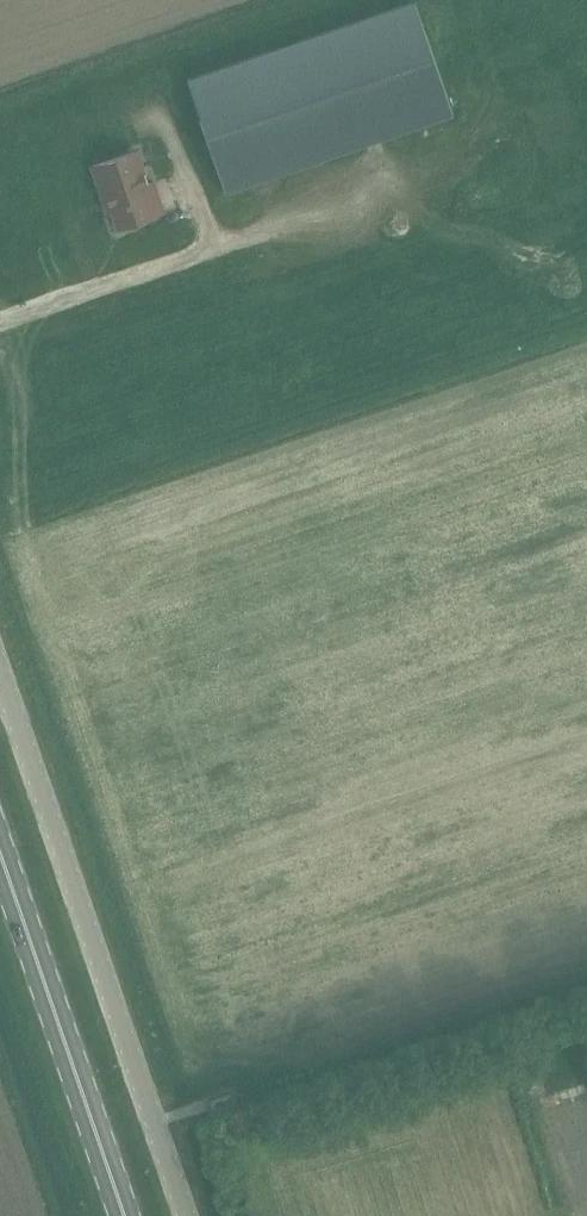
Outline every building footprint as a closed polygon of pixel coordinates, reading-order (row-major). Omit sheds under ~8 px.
[(453,113),(414,1),(187,79),(225,192),(453,113)] [(159,214),(137,151),(92,166),(104,201),(108,199),(118,227),(159,214)] [(579,1035),(586,1060),(586,1032),(579,1035)] [(209,1099),(212,1110),(234,1102),(230,1091),(209,1099)]
